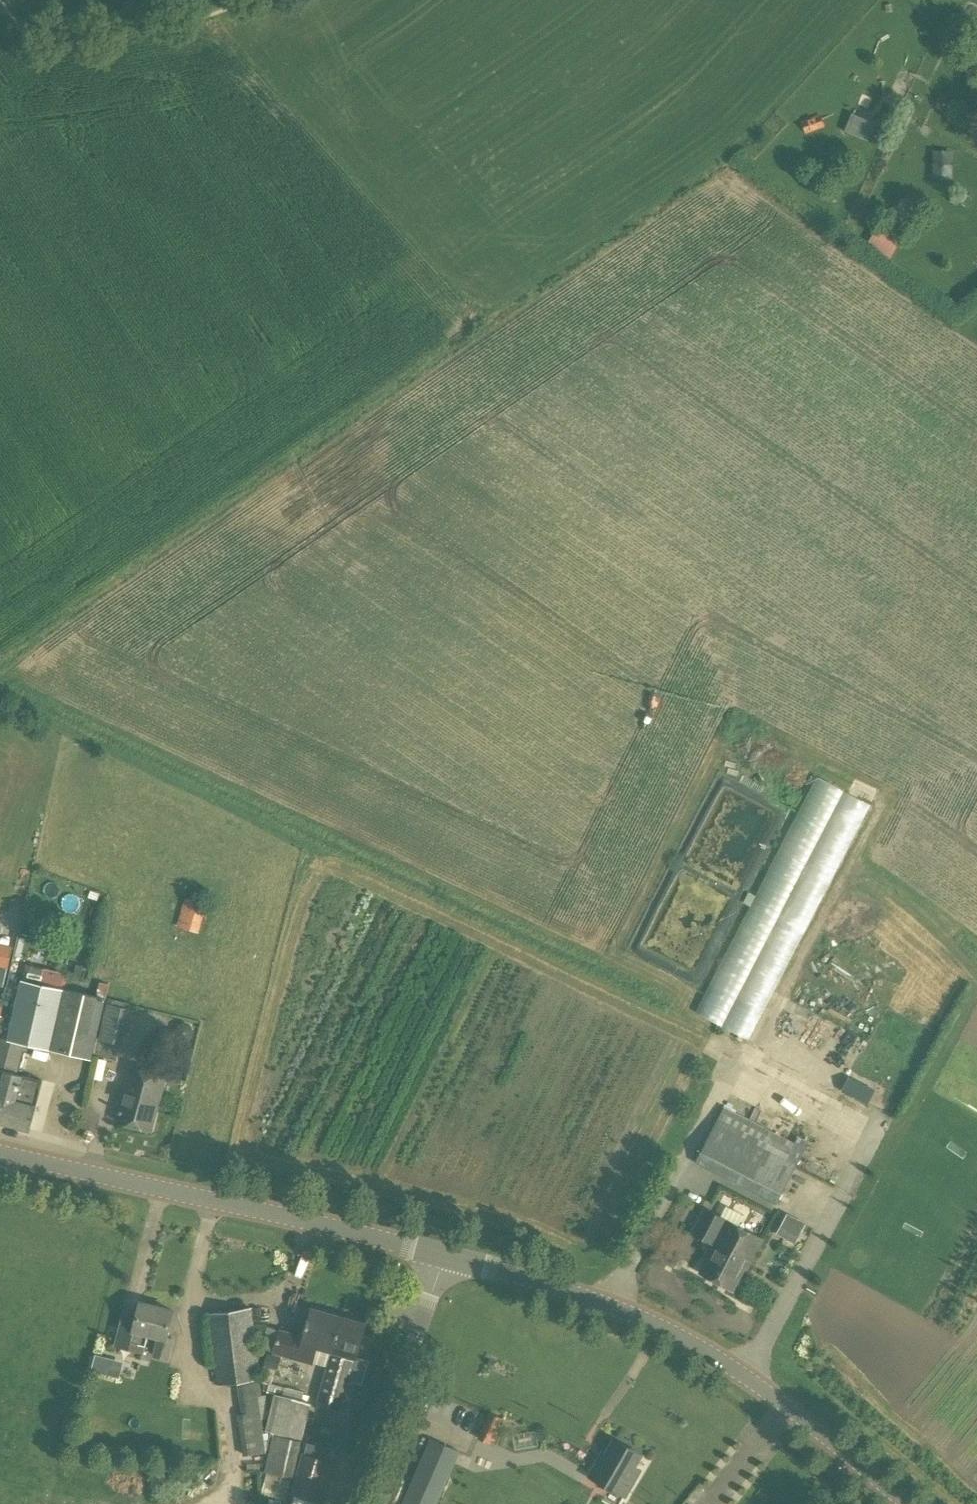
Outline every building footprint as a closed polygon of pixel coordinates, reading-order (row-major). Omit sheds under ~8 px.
[(870,140),(877,121),(854,112),(846,130),(870,140)] [(893,257),(902,240),(879,228),(870,245),(893,257)] [(870,804),(817,776),(696,1011),(749,1039),(870,804)] [(204,902),(206,894),(195,891),(193,899),(185,897),(177,926),(199,932),(207,903),(204,902)] [(6,987),(16,945),(0,941),(0,985),(6,987)] [(52,1049),(65,989),(22,979),(8,1039),(52,1049)] [(97,1039),(106,1003),(105,1003),(106,998),(109,984),(100,982),(97,996),(65,989),(52,1049),(92,1059),(96,1038),(97,1039)] [(106,1003),(97,1039),(122,1044),(130,1008),(128,1007),(129,1003),(108,998),(107,1003),(106,1003)] [(23,1075),(17,1074),(24,1044),(0,1038),(0,1121),(10,1124),(23,1075)] [(152,1129),(166,1076),(131,1067),(117,1120),(152,1129)] [(23,1075),(10,1124),(31,1129),(37,1104),(36,1104),(42,1080),(23,1075)] [(794,1142),(774,1132),(758,1124),(725,1106),(717,1121),(696,1162),(777,1204),(809,1142),(797,1136),(794,1142)] [(748,1260),(745,1266),(748,1267),(763,1238),(726,1219),(705,1208),(692,1233),(713,1244),(714,1242),(748,1260)] [(795,1243),(806,1223),(787,1213),(777,1233),(795,1243)] [(734,1288),(745,1266),(748,1260),(714,1242),(713,1244),(707,1256),(709,1257),(702,1272),(734,1288)] [(167,1336),(173,1309),(141,1301),(137,1316),(123,1312),(114,1345),(145,1353),(150,1334),(158,1336),(153,1356),(168,1359),(174,1338),(167,1336)] [(333,1350),(344,1317),(299,1305),(295,1319),(308,1322),(304,1336),(280,1329),(279,1330),(267,1326),(261,1347),(274,1350),(328,1367),(333,1350)] [(262,1395),(260,1379),(261,1379),(252,1308),(207,1313),(217,1384),(237,1382),(241,1413),(237,1414),(243,1455),(266,1452),(262,1418),(267,1418),(266,1407),(268,1406),(267,1394),(262,1395)] [(345,1390),(347,1383),(354,1380),(349,1374),(354,1356),(357,1357),(366,1324),(344,1317),(333,1350),(328,1367),(319,1401),(340,1407),(342,1400),(350,1397),(345,1390)] [(278,1369),(281,1357),(268,1353),(264,1365),(278,1369)] [(114,1375),(117,1363),(95,1357),(92,1370),(114,1375)] [(302,1438),(311,1403),(275,1394),(266,1430),(302,1438)] [(491,1443),(502,1418),(489,1412),(478,1438),(491,1443)] [(293,1478),(301,1441),(274,1435),(265,1471),(270,1472),(265,1493),(286,1498),(291,1477),(293,1478)] [(460,1451),(430,1437),(401,1503),(437,1503),(460,1451)] [(636,1466),(642,1455),(615,1438),(603,1459),(600,1457),(590,1475),(625,1495),(640,1468),(636,1466)] [(331,1460),(333,1450),(307,1442),(304,1453),(302,1453),(290,1493),(321,1502),(333,1461),(331,1460)] [(258,1491),(248,1489),(246,1503),(256,1503),(258,1491)]
